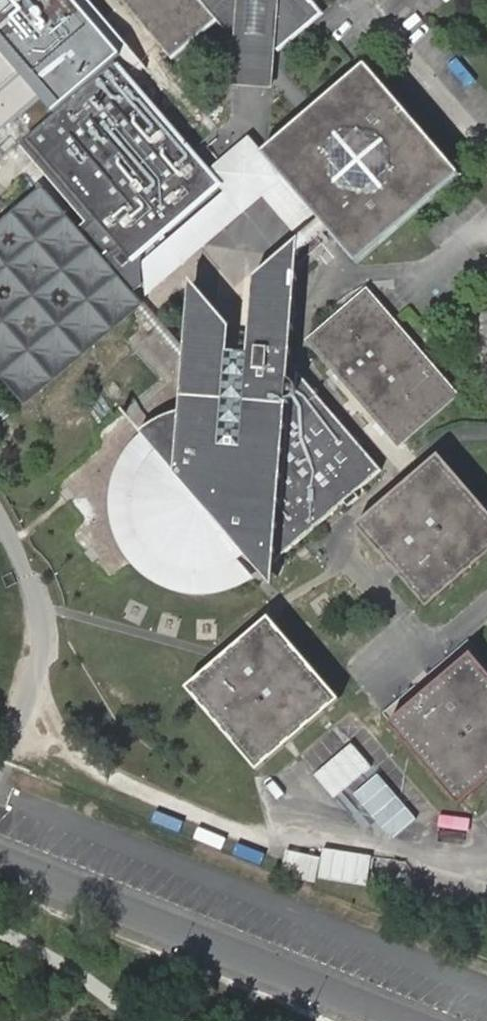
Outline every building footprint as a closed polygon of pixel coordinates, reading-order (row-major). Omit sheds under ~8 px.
[(17,78),(48,121),(114,65),(122,58),(71,0),(0,0),(0,58),(17,78)] [(172,51),(213,17),(199,0),(128,0),(154,31),(172,51)] [(236,37),(236,48),(277,52),(280,52),(320,17),(305,0),(204,0),(236,37)] [(277,52),(236,48),(233,90),(274,92),(277,52)] [(7,91),(41,132),(21,148),(83,221),(58,242),(37,216),(0,247),(0,356),(24,384),(117,306),(90,273),(103,262),(133,298),(143,290),(142,251),(218,187),(209,176),(114,65),(48,121),(14,81),(17,78),(0,58),(0,97),(7,91)] [(331,236),(354,263),(456,176),(366,68),(263,155),(286,181),(331,236)] [(250,141),(209,176),(218,187),(142,251),(143,290),(150,298),(263,201),(286,181),(263,155),(250,141)] [(331,236),(286,181),(263,201),(300,244),(264,276),(263,287),(288,289),(289,270),(331,236)] [(211,371),(230,355),(232,331),(191,285),(187,342),(211,371)] [(360,502),(386,478),(298,377),(281,376),(288,289),(263,287),(258,357),(230,355),(211,371),(209,387),(206,431),(192,434),(183,437),(173,442),(164,448),(158,453),(147,446),(135,459),(128,469),(122,486),(120,501),(114,501),(115,512),(119,530),(121,536),(126,534),(127,539),(133,553),(145,566),(162,578),(172,582),(169,587),(179,591),(195,594),(204,593),(203,588),(210,588),(224,585),(237,581),(257,570),(267,582),(349,511),(353,515),(364,506),(360,502)] [(150,298),(143,290),(133,298),(186,359),(209,387),(211,371),(187,342),(150,298)] [(449,396),(363,294),(309,341),(395,443),(449,396)] [(209,387),(186,359),(183,437),(192,434),(206,431),(209,387)] [(436,470),(370,526),(429,596),(486,545),(486,529),(436,470)] [(203,691),(259,758),(326,701),(270,634),(203,691)] [(457,673),(484,651),(472,636),(445,659),(457,673)] [(486,772),(486,689),(470,669),(401,728),(460,796),(486,772)] [(358,740),(320,770),(340,795),(378,765),(358,740)] [(383,769),(358,790),(398,837),(423,816),(383,769)] [(326,852),(307,850),(305,877),(374,881),(376,850),(327,846),(326,852)]
